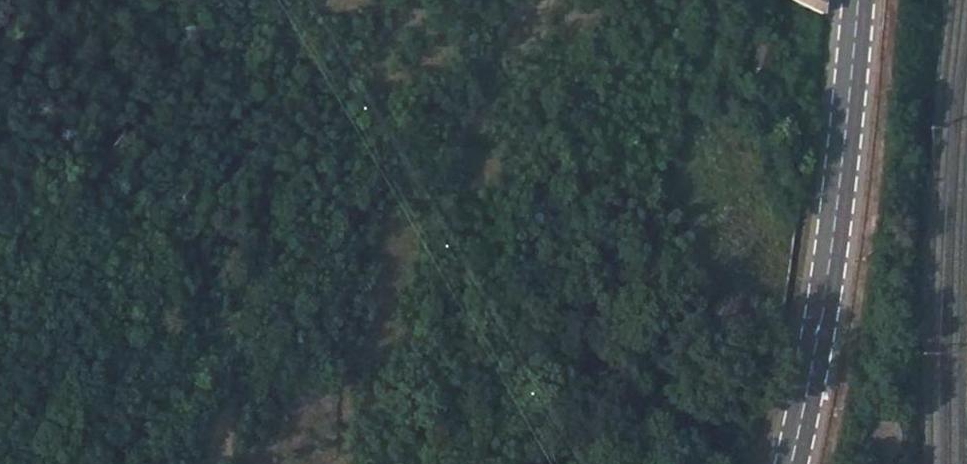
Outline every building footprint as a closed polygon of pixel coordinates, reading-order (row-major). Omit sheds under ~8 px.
[(821,0),(792,0),(820,15),(821,0)]
